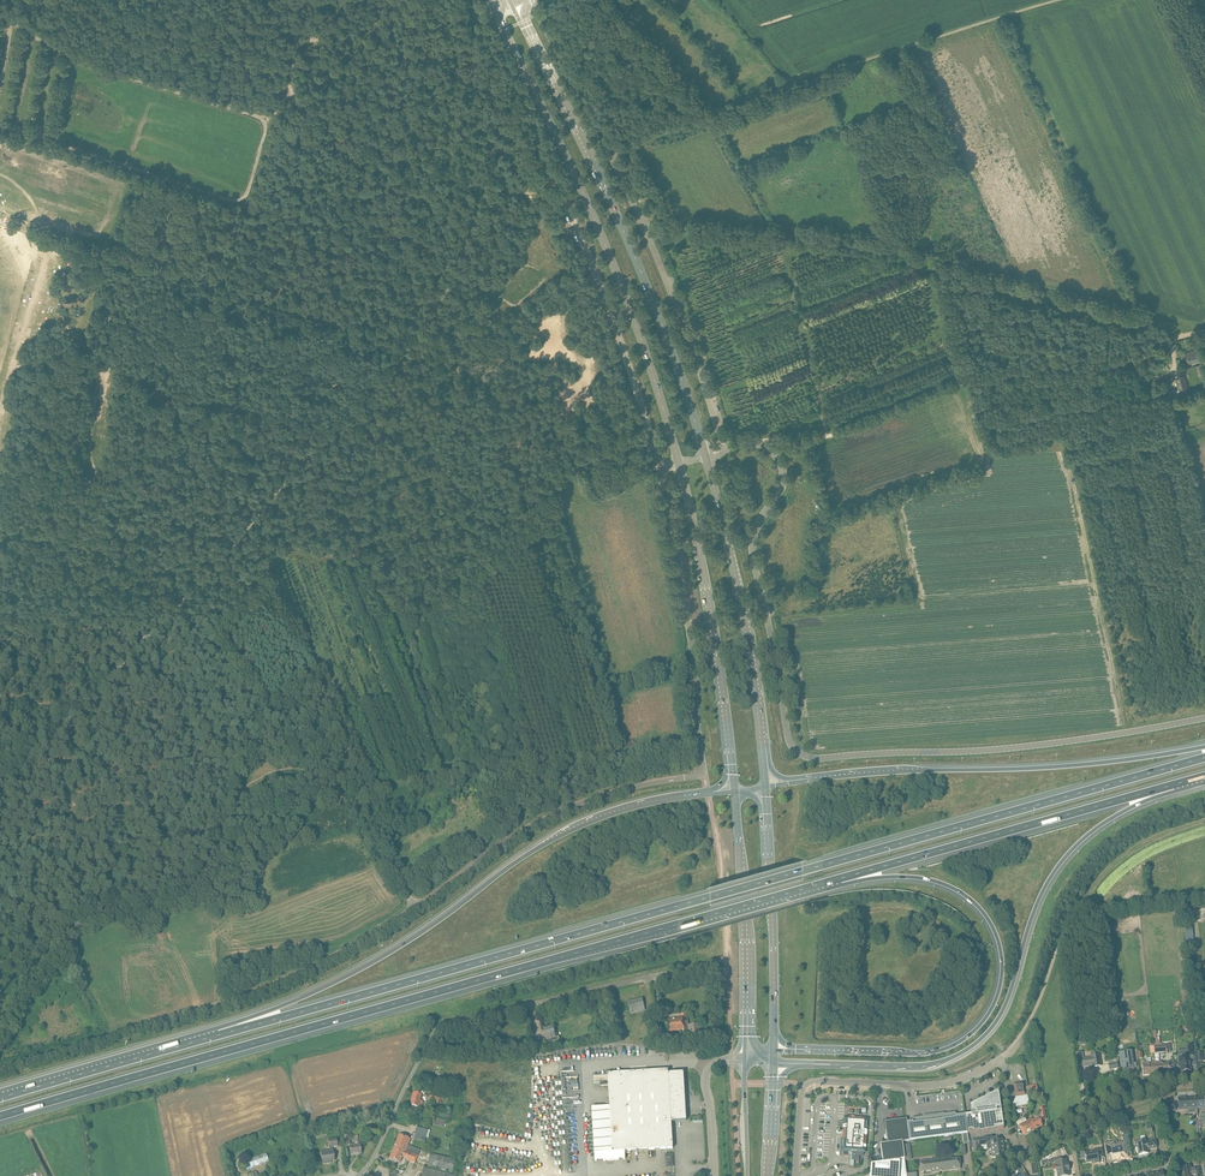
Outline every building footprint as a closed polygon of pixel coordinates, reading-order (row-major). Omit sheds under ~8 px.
[(1200,360),(1196,349),(1184,353),(1188,364),(1200,360)] [(1185,376),(1175,378),(1177,389),(1179,389),(1181,397),(1188,396),(1186,387),(1188,387),(1185,376)] [(1194,942),(1192,927),(1185,928),(1186,943),(1194,942)] [(642,999),(628,1002),(631,1014),(633,1014),(633,1016),(637,1015),(636,1013),(645,1011),(642,999)] [(688,1017),(683,1018),(665,1020),(667,1032),(684,1030),(685,1035),(690,1034),(690,1039),(701,1038),(699,1024),(689,1026),(688,1017)] [(553,1027),(544,1029),(545,1035),(547,1040),(546,1040),(547,1043),(557,1040),(556,1037),(554,1033),(553,1027)] [(1172,1051),(1171,1045),(1167,1045),(1160,1045),(1159,1037),(1153,1037),(1154,1046),(1155,1054),(1168,1053),(1167,1051),(1172,1051)] [(535,1041),(538,1052),(547,1050),(545,1039),(535,1041)] [(1195,1057),(1194,1045),(1187,1045),(1185,1057),(1179,1057),(1179,1058),(1178,1058),(1178,1068),(1180,1067),(1180,1072),(1182,1072),(1182,1073),(1187,1073),(1187,1071),(1191,1071),(1190,1057),(1195,1057)] [(1124,1060),(1121,1061),(1122,1070),(1134,1068),(1132,1051),(1123,1053),(1124,1060)] [(1079,1057),(1079,1061),(1081,1067),(1094,1065),(1094,1067),(1101,1066),(1099,1054),(1091,1055),(1091,1057),(1083,1059),(1082,1052),(1076,1053),(1077,1057),(1079,1057)] [(1161,1061),(1155,1062),(1156,1074),(1170,1073),(1169,1062),(1161,1063),(1161,1061)] [(1156,1074),(1155,1062),(1142,1063),(1143,1075),(1156,1074)] [(680,1073),(680,1072),(668,1073),(668,1070),(608,1074),(610,1107),(592,1108),(594,1153),(612,1152),(673,1149),(671,1121),(674,1121),(686,1121),(684,1075),(683,1075),(680,1073)] [(1016,1097),(1013,1103),(1014,1107),(1030,1105),(1028,1095),(1026,1095),(1024,1083),(1014,1085),(1016,1097)] [(1027,1086),(1029,1094),(1038,1093),(1037,1085),(1027,1086)] [(999,1089),(998,1089),(998,1090),(998,1091),(997,1092),(996,1092),(995,1093),(990,1096),(989,1093),(988,1093),(987,1092),(986,1093),(986,1094),(986,1095),(987,1097),(970,1106),(971,1114),(965,1115),(968,1133),(1004,1128),(999,1089)] [(413,1092),(410,1104),(418,1107),(421,1108),(423,1101),(420,1100),(421,1095),(413,1092)] [(442,1106),(444,1096),(430,1093),(426,1107),(439,1110),(441,1105),(442,1106)] [(1186,1097),(1178,1097),(1179,1110),(1195,1109),(1195,1115),(1198,1114),(1197,1109),(1198,1109),(1197,1097),(1186,1098),(1186,1097)] [(1198,1109),(1204,1108),(1204,1111),(1204,1097),(1197,1097),(1198,1109)] [(1175,1103),(1166,1103),(1167,1111),(1176,1110),(1175,1103)] [(859,1116),(859,1115),(866,1115),(866,1106),(844,1105),(843,1116),(859,1116)] [(1032,1119),(1027,1121),(1031,1128),(1034,1126),(1035,1130),(1043,1126),(1040,1120),(1041,1120),(1042,1121),(1047,1120),(1045,1108),(1039,1109),(1041,1116),(1035,1117),(1036,1119),(1033,1121),(1032,1119)] [(965,1115),(956,1116),(956,1112),(945,1114),(940,1114),(940,1115),(939,1116),(929,1117),(928,1116),(927,1116),(923,1117),(912,1118),(913,1122),(907,1122),(910,1141),(936,1137),(937,1137),(962,1134),(968,1133),(965,1115)] [(440,1118),(440,1116),(436,1115),(436,1117),(434,1116),(432,1124),(447,1128),(447,1126),(450,1126),(452,1121),(440,1118)] [(866,1136),(866,1130),(865,1130),(866,1120),(864,1120),(864,1119),(849,1118),(849,1119),(846,1119),(846,1125),(844,1125),(843,1128),(844,1128),(844,1134),(845,1134),(844,1150),(855,1151),(864,1151),(864,1148),(865,1148),(865,1145),(864,1145),(865,1136),(866,1136)] [(1031,1128),(1027,1121),(1026,1121),(1025,1118),(1017,1123),(1018,1126),(1019,1125),(1024,1135),(1035,1130),(1034,1126),(1031,1128)] [(910,1141),(907,1122),(907,1121),(905,1119),(887,1121),(885,1124),(888,1143),(881,1144),(883,1162),(900,1159),(905,1159),(903,1145),(903,1142),(910,1141)] [(420,1140),(425,1142),(428,1130),(416,1127),(414,1134),(421,1136),(420,1140)] [(1116,1141),(1106,1143),(1106,1145),(1107,1149),(1108,1155),(1111,1154),(1112,1160),(1128,1157),(1127,1153),(1130,1152),(1130,1153),(1131,1153),(1128,1134),(1127,1134),(1123,1135),(1124,1142),(1117,1143),(1116,1141)] [(399,1135),(396,1143),(402,1145),(402,1144),(407,1146),(407,1145),(410,1139),(405,1137),(399,1135)] [(350,1147),(350,1149),(351,1155),(361,1154),(360,1146),(361,1146),(360,1137),(354,1138),(354,1141),(355,1146),(350,1147)] [(329,1148),(330,1151),(321,1152),(322,1164),(328,1163),(328,1162),(335,1161),(333,1151),(332,1147),(338,1146),(336,1138),(327,1140),(329,1148)] [(986,1138),(972,1140),(969,1141),(969,1143),(970,1147),(973,1147),(973,1152),(970,1152),(971,1156),(974,1155),(974,1153),(980,1152),(979,1145),(987,1144),(986,1138)] [(1003,1139),(987,1142),(988,1151),(991,1149),(992,1157),(999,1156),(999,1155),(1004,1155),(1003,1149),(1004,1149),(1003,1139)] [(1135,1141),(1135,1142),(1136,1148),(1137,1148),(1139,1155),(1148,1154),(1147,1150),(1157,1148),(1155,1140),(1146,1142),(1146,1141),(1141,1142),(1141,1140),(1135,1141)] [(396,1143),(390,1159),(395,1161),(399,1163),(402,1157),(407,1159),(406,1160),(407,1160),(415,1163),(420,1151),(412,1148),(410,1153),(405,1151),(407,1146),(402,1144),(402,1145),(396,1143)] [(910,1144),(903,1145),(905,1156),(911,1155),(910,1144)] [(1084,1151),(1080,1152),(1081,1159),(1085,1158),(1086,1163),(1095,1162),(1095,1163),(1100,1163),(1099,1158),(1104,1157),(1102,1151),(1102,1148),(1093,1150),(1093,1152),(1090,1152),(1084,1153),(1084,1151)] [(844,1150),(844,1155),(850,1156),(849,1160),(854,1160),(859,1160),(860,1156),(862,1156),(862,1155),(863,1155),(864,1151),(855,1151),(844,1150)] [(269,1162),(266,1153),(249,1159),(252,1168),(266,1163),(269,1162)] [(421,1175),(455,1175),(432,1170),(433,1168),(452,1173),(456,1159),(431,1153),(428,1166),(424,1165),(421,1175)] [(1058,1175),(1068,1175),(1069,1175),(1069,1171),(1068,1164),(1066,1165),(1066,1160),(1061,1161),(1061,1157),(1049,1160),(1049,1164),(1056,1163),(1056,1166),(1057,1173),(1057,1172),(1058,1175)] [(952,1158),(939,1159),(941,1171),(960,1169),(959,1159),(953,1160),(952,1158)] [(870,1175),(907,1175),(905,1159),(871,1163),(870,1175)] [(941,1171),(939,1159),(920,1162),(921,1172),(930,1171),(931,1173),(941,1171)] [(1181,1174),(1182,1175),(1201,1175),(1200,1175),(1200,1174),(1198,1168),(1191,1169),(1190,1167),(1181,1168),(1183,1174),(1181,1174)]
